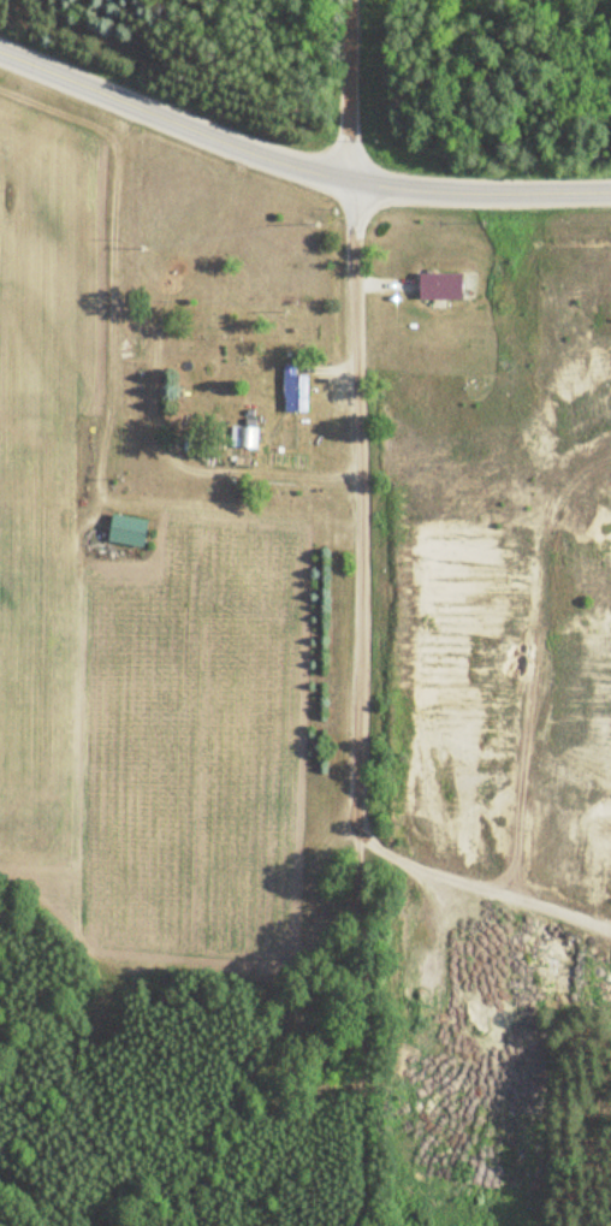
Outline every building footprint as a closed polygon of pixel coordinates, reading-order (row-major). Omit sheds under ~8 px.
[(463,298),(463,273),(419,273),(419,298),(463,298)] [(307,412),(307,375),(297,375),(297,365),(283,365),(283,412),(307,412)] [(253,446),(253,431),(240,431),(241,446),(253,446)] [(144,547),(147,520),(112,515),(108,543),(144,547)]
